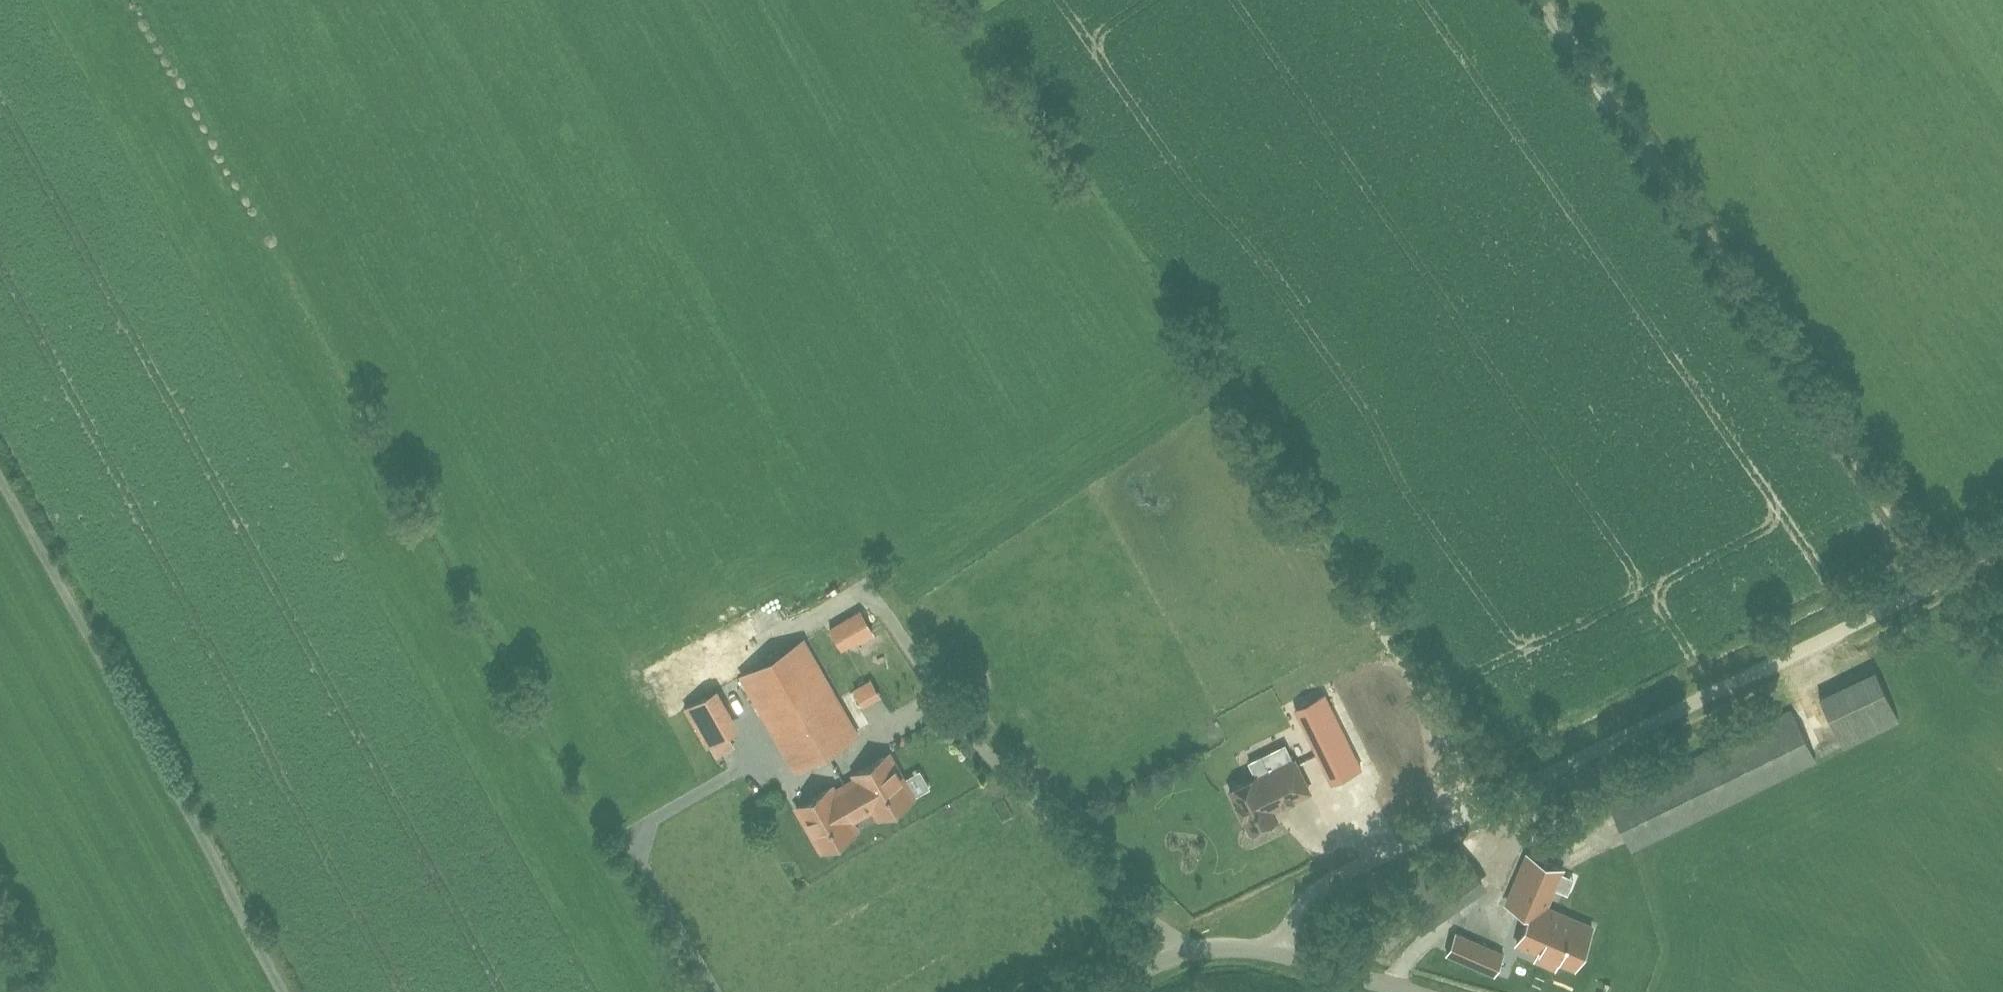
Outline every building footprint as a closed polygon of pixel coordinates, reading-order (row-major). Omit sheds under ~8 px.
[(873,632),(861,611),(830,629),(843,650),(873,632)] [(741,677),(796,772),(859,735),(804,641),(741,677)] [(1875,670),(1838,688),(1821,697),(1846,747),(1900,720),(1875,670)] [(856,691),(867,708),(886,696),(876,679),(856,691)] [(1296,708),(1322,762),(1351,748),(1325,694),(1296,708)] [(728,736),(729,735),(707,697),(683,711),(705,749),(711,746),(717,756),(734,747),(728,736)] [(1632,850),(1816,761),(1792,711),(1608,801),(1632,850)] [(1259,746),(1240,755),(1248,775),(1268,766),(1259,746)] [(854,823),(875,811),(879,819),(915,798),(890,755),(854,776),(856,778),(865,795),(845,807),(854,823)] [(1277,819),(1273,809),(1310,791),(1295,760),(1257,779),(1256,776),(1229,789),(1250,832),(1263,826),(1265,827),(1273,823),(1274,820),(1277,819)] [(865,795),(856,778),(835,790),(834,788),(798,809),(823,852),(858,831),(854,823),(845,807),(865,795)] [(1428,871),(1448,899),(1481,876),(1461,849),(1428,871)] [(1539,953),(1540,954),(1556,960),(1558,961),(1575,968),(1592,928),(1545,908),(1562,870),(1528,855),(1507,904),(1530,913),(1517,943),(1539,953)] [(1405,880),(1402,875),(1394,881),(1397,886),(1405,880)] [(1493,975),(1503,954),(1456,933),(1447,954),(1493,975)]
